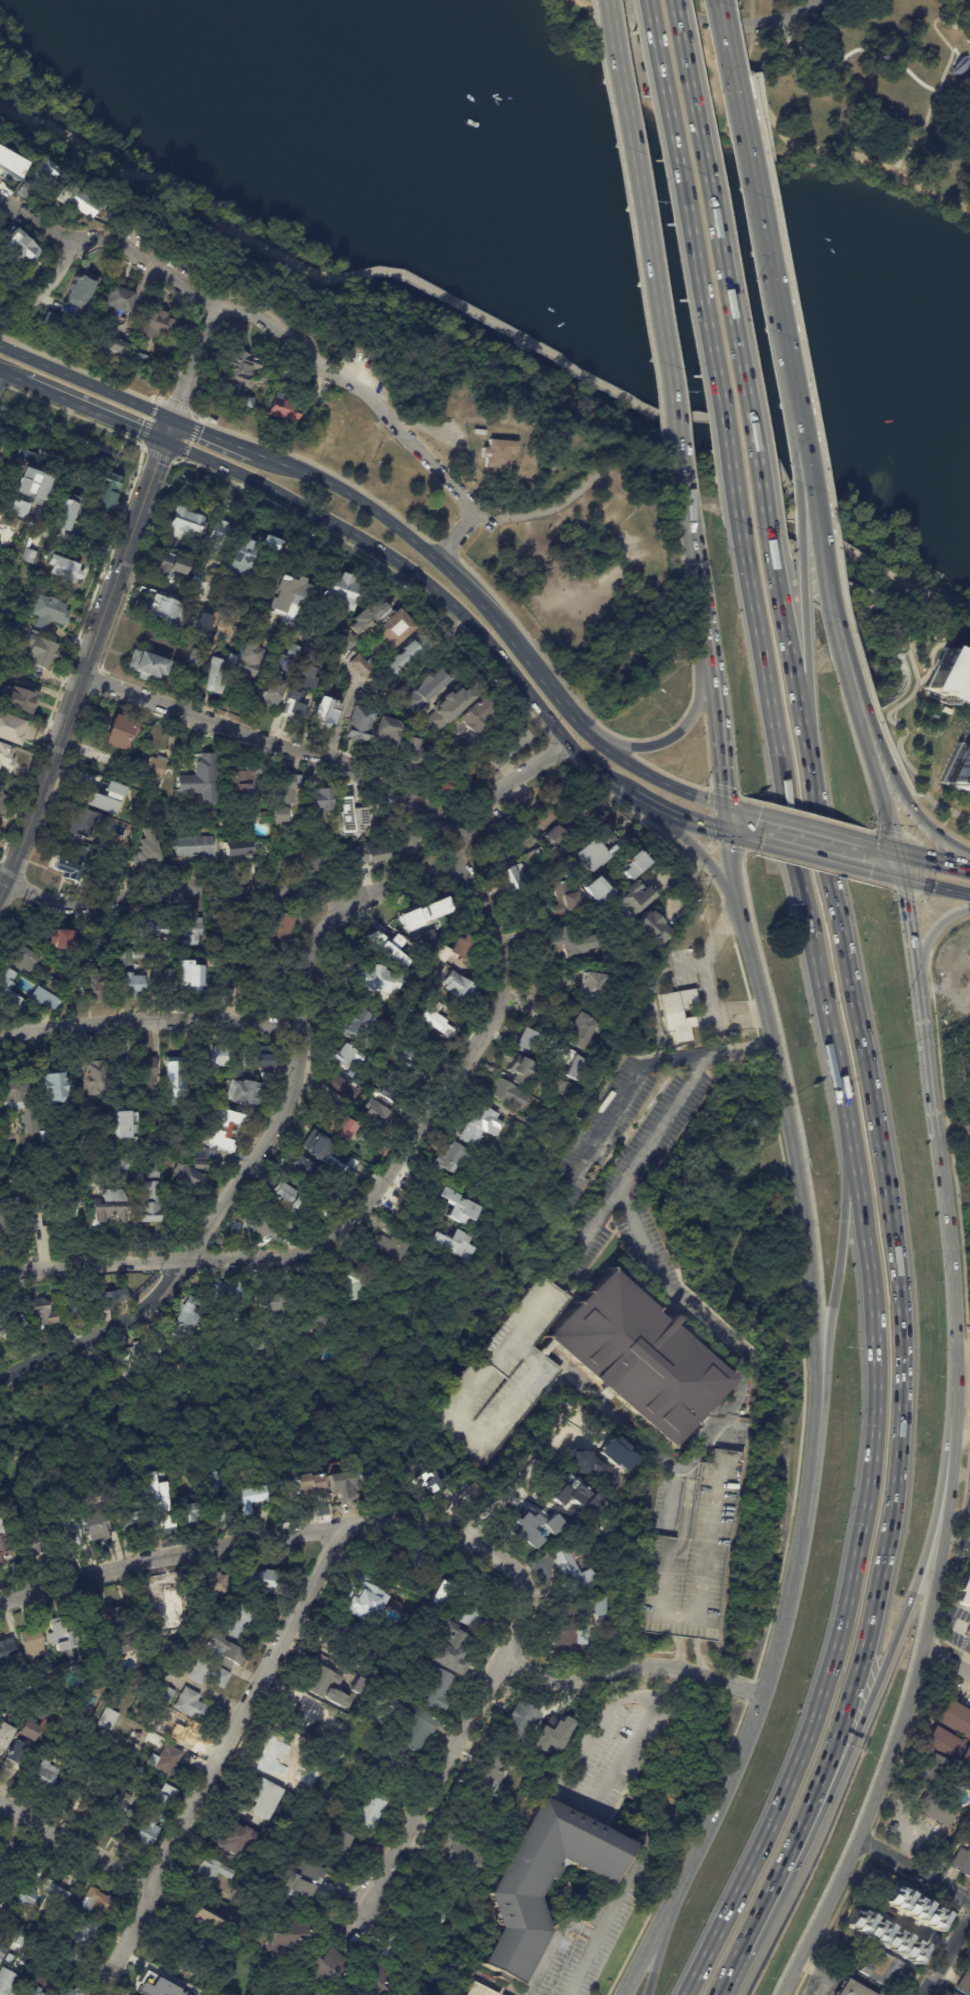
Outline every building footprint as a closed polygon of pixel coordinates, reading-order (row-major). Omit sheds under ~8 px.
[(964,59),(965,60),(965,64),(964,68),(960,72),(957,74),(951,74),(949,72),(953,68),(952,66),(954,62),(957,59),(960,57),(961,56),(964,55),(966,57),(964,59)] [(0,150),(0,170),(19,178),(26,161),(0,150)] [(25,199),(17,192),(46,159),(61,172),(55,180),(49,175),(27,201),(25,199)] [(68,208),(56,201),(67,184),(102,205),(93,221),(80,212),(80,211),(77,209),(76,211),(70,208),(71,206),(70,205),(68,208)] [(38,258),(30,266),(22,259),(17,265),(0,249),(17,232),(15,231),(18,228),(43,252),(38,258)] [(82,310),(73,306),(68,317),(59,313),(64,302),(67,303),(69,299),(67,298),(77,274),(81,276),(83,272),(101,279),(99,284),(95,283),(86,305),(84,305),(82,310)] [(121,288),(137,294),(130,313),(124,311),(121,320),(103,313),(112,285),(121,288)] [(162,312),(169,315),(168,317),(177,321),(167,344),(157,340),(156,342),(140,335),(142,329),(140,329),(149,309),(158,313),(160,311),(162,312)] [(64,320),(59,331),(44,325),(49,312),(60,317),(59,318),(64,320)] [(126,345),(122,356),(106,350),(110,338),(126,345)] [(244,354),(251,356),(249,360),(260,363),(257,371),(250,369),(248,376),(252,377),(248,389),(240,386),(236,397),(225,393),(229,381),(225,380),(229,370),(224,368),(228,357),(232,358),(235,351),(244,354)] [(147,357),(148,357),(144,367),(131,361),(135,352),(147,357)] [(308,403),(304,415),(298,413),(294,424),(267,414),(273,397),(274,398),(276,392),(308,403)] [(232,403),(225,400),(227,394),(235,397),(232,403)] [(300,422),(307,425),(304,433),(297,431),(300,422)] [(489,437),(520,439),(519,454),(513,453),(512,471),(504,470),(503,476),(491,475),(492,469),(485,469),(486,459),(483,459),(484,445),(489,446),(489,437)] [(21,468),(52,479),(42,507),(31,503),(32,500),(29,499),(29,498),(22,496),(11,493),(19,468),(21,468)] [(111,474),(121,478),(112,502),(117,504),(111,518),(87,509),(101,471),(111,474)] [(2,511),(8,496),(29,504),(23,519),(2,511)] [(76,506),(68,533),(51,528),(59,501),(76,506)] [(186,509),(202,515),(196,534),(185,530),(183,535),(180,534),(179,537),(169,534),(170,530),(165,529),(172,507),(184,510),(185,509),(186,509)] [(222,522),(227,524),(226,528),(233,530),(230,541),(226,540),(221,557),(203,551),(212,523),(218,526),(220,521),(222,522)] [(261,533),(277,539),(273,551),(257,545),(261,533)] [(252,544),(250,550),(251,550),(247,561),(246,560),(244,567),(250,569),(247,580),(223,572),(235,535),(253,541),(252,544)] [(25,549),(36,553),(32,567),(19,563),(24,549),(25,549)] [(80,574),(77,581),(73,580),(70,586),(59,582),(60,580),(47,575),(50,567),(46,565),(50,555),(78,566),(76,571),(81,573),(80,574)] [(170,557),(186,563),(182,577),(167,572),(166,577),(154,573),(160,556),(169,559),(170,557)] [(349,612),(319,601),(328,576),(337,579),(339,574),(351,579),(349,584),(358,588),(349,612)] [(292,621),(298,599),(311,602),(315,588),(299,584),(301,578),(292,576),(290,579),(275,575),(269,597),(267,596),(262,612),(292,621)] [(213,602),(218,591),(231,597),(226,608),(213,602)] [(148,605),(152,594),(183,606),(175,629),(164,625),(165,621),(145,614),(148,605)] [(66,613),(61,628),(49,624),(46,633),(32,628),(35,619),(27,616),(34,596),(45,599),(46,598),(56,602),(55,603),(63,606),(61,612),(66,613)] [(377,604),(378,606),(379,604),(388,613),(375,627),(372,624),(371,625),(371,626),(364,633),(365,634),(361,638),(356,633),(353,637),(346,629),(351,624),(349,621),(371,599),(377,604)] [(403,618),(414,629),(388,654),(380,645),(384,641),(383,639),(375,647),(366,638),(396,610),(403,618)] [(229,619),(225,630),(214,626),(218,615),(229,619)] [(176,627),(180,617),(190,621),(186,631),(176,627)] [(320,632),(319,635),(307,630),(311,619),(323,624),(320,632)] [(198,622),(210,627),(205,640),(192,635),(197,622),(198,622)] [(57,653),(54,660),(52,660),(50,665),(48,664),(46,670),(30,665),(33,659),(26,656),(28,651),(22,649),(29,631),(38,634),(36,639),(57,646),(55,652),(57,653)] [(399,673),(402,676),(395,682),(384,670),(394,661),(393,660),(397,656),(398,657),(403,652),(402,651),(422,632),(434,645),(414,663),(413,661),(399,673)] [(355,645),(357,647),(346,657),(336,646),(346,636),(355,645)] [(253,644),(251,649),(258,651),(253,667),(255,668),(251,680),(244,678),(243,680),(235,678),(236,675),(231,673),(242,640),(253,644)] [(289,645),(299,649),(294,661),(283,657),(288,645),(289,645)] [(939,646),(969,660),(969,711),(920,689),(939,646)] [(165,661),(167,662),(162,676),(157,674),(155,679),(149,676),(147,681),(136,677),(138,673),(131,671),(132,669),(126,667),(132,649),(165,661)] [(196,668),(184,663),(190,649),(202,654),(196,668)] [(10,670),(0,668),(0,653),(3,654),(4,652),(14,655),(10,670)] [(373,656),(381,665),(375,671),(376,673),(367,681),(349,663),(358,654),(366,663),(373,656)] [(207,693),(203,691),(204,687),(199,685),(208,658),(222,663),(225,655),(235,658),(229,675),(223,673),(220,683),(223,684),(218,696),(215,695),(207,693)] [(307,668),(312,669),(309,679),(313,681),(309,693),(303,691),(298,707),(307,710),(303,721),(295,718),(294,720),(281,716),(284,706),(282,705),(286,692),(290,693),(300,665),(307,668)] [(443,673),(450,681),(416,714),(404,702),(417,689),(424,675),(430,678),(439,669),(443,673)] [(276,681),(284,684),(275,707),(269,704),(268,707),(263,705),(264,702),(258,700),(262,689),(263,690),(268,678),(269,677),(276,679),(276,681)] [(29,719),(0,708),(0,687),(7,690),(8,687),(21,692),(22,689),(37,695),(35,701),(29,719)] [(446,726),(445,726),(437,734),(425,722),(434,713),(432,710),(436,706),(438,707),(443,702),(441,701),(448,695),(451,698),(458,691),(461,694),(465,690),(474,699),(446,726)] [(316,721),(310,719),(316,703),(315,703),(319,691),(329,695),(328,697),(339,701),(329,726),(316,721)] [(484,718),(482,720),(486,724),(474,735),(466,726),(461,719),(475,706),(476,706),(484,698),(494,709),(484,718)] [(354,744),(349,742),(350,739),(346,738),(354,707),(375,713),(373,723),(372,723),(366,743),(355,740),(354,744)] [(125,751),(102,742),(104,737),(102,736),(104,731),(103,731),(107,720),(108,721),(109,717),(110,717),(112,712),(136,721),(131,735),(128,733),(126,739),(130,740),(125,751)] [(16,749),(0,743),(0,717),(22,725),(18,737),(20,738),(16,749)] [(380,751),(382,741),(372,738),(376,720),(393,724),(397,728),(398,734),(393,754),(380,751)] [(418,743),(413,769),(400,766),(405,740),(418,743)] [(958,743),(969,748),(969,796),(961,792),(968,778),(964,776),(961,782),(960,782),(956,791),(939,783),(958,743)] [(9,774),(0,771),(0,745),(6,747),(6,748),(4,753),(9,754),(8,757),(14,759),(9,774)] [(177,777),(194,776),(194,758),(199,758),(199,754),(213,753),(215,802),(200,803),(200,794),(195,794),(195,793),(177,794),(177,777)] [(168,758),(160,782),(143,776),(150,756),(158,758),(158,755),(168,758)] [(260,774),(260,776),(253,777),(254,800),(231,802),(229,771),(236,770),(235,764),(260,763),(260,774)] [(295,775),(301,775),(301,783),(295,783),(295,804),(277,804),(277,802),(268,802),(268,773),(294,773),(294,775),(295,775)] [(458,785),(451,796),(447,794),(445,797),(429,788),(438,773),(458,785)] [(81,802),(85,789),(103,796),(105,790),(102,789),(106,779),(125,786),(121,796),(118,795),(112,813),(81,802)] [(550,804),(544,797),(559,783),(573,799),(561,810),(553,801),(550,804)] [(330,808),(326,808),(327,822),(318,822),(317,808),(313,808),(312,792),(316,791),(315,788),(332,787),(334,808),(330,808)] [(359,800),(359,806),(366,806),(367,825),(362,825),(363,831),(339,832),(338,811),(340,811),(340,805),(338,805),(337,796),(349,795),(350,801),(359,800)] [(295,820),(294,804),(275,804),(276,807),(289,806),(289,821),(295,820)] [(87,838),(66,830),(75,805),(96,813),(87,838)] [(514,819),(526,807),(537,818),(550,805),(556,811),(531,836),(514,819)] [(281,823),(276,823),(276,808),(290,807),(290,821),(281,821),(281,823)] [(581,840),(567,825),(585,809),(588,813),(594,807),(598,813),(595,816),(601,822),(581,840)] [(262,820),(261,812),(272,811),(273,822),(262,823),(262,820)] [(408,853),(397,853),(397,842),(400,842),(401,834),(397,834),(397,833),(394,833),(395,824),(400,824),(400,826),(402,826),(402,823),(410,823),(410,830),(422,830),(422,847),(419,847),(419,851),(408,851),(408,853)] [(555,824),(565,835),(554,846),(543,835),(555,824)] [(141,865),(138,851),(141,851),(140,845),(142,845),(141,839),(146,838),(144,828),(153,826),(155,840),(158,840),(162,864),(141,868),(141,865)] [(613,832),(616,837),(609,843),(612,846),(605,852),(608,856),(590,872),(572,853),(591,835),(597,842),(610,830),(613,832)] [(488,851),(492,848),(485,838),(496,832),(501,842),(507,838),(515,853),(497,864),(488,851)] [(213,857),(192,858),(192,856),(177,857),(177,838),(214,836),(215,857),(213,857)] [(383,859),(373,861),(374,863),(360,866),(358,854),(364,846),(367,846),(366,844),(386,840),(390,858),(383,859)] [(643,862),(625,879),(617,870),(623,865),(620,863),(625,858),(623,856),(632,848),(633,850),(634,849),(644,861),(643,862)] [(245,866),(224,863),(225,849),(249,851),(247,866),(245,866)] [(321,870),(278,868),(279,850),(291,851),(291,854),(322,856),(321,870)] [(309,871),(331,871),(331,855),(309,855),(309,871)] [(86,889),(74,884),(75,881),(62,876),(64,871),(53,868),(56,858),(81,867),(79,871),(90,875),(86,889)] [(513,867),(524,886),(511,893),(508,888),(505,890),(504,888),(500,881),(503,879),(499,872),(512,865),(513,867)] [(603,887),(602,888),(607,894),(596,904),(580,886),(592,874),(604,886),(603,887)] [(633,881),(641,888),(644,885),(652,894),(629,916),(623,909),(621,911),(614,904),(616,903),(613,900),(623,891),(622,889),(632,879),(633,881)] [(555,898),(552,883),(563,880),(566,892),(575,890),(580,911),(553,917),(550,906),(560,903),(559,897),(555,898)] [(403,930),(451,912),(445,897),(397,915),(403,930)] [(652,914),(660,921),(657,923),(658,924),(660,922),(669,931),(658,944),(651,936),(646,942),(628,927),(643,910),(646,913),(648,910),(652,914)] [(286,913),(298,916),(288,955),(272,951),(276,934),(271,932),(275,918),(280,920),(282,912),(286,913)] [(213,913),(221,914),(220,920),(235,922),(233,938),(210,936),(212,913),(213,913)] [(178,933),(187,934),(187,917),(200,917),(200,940),(197,940),(197,945),(178,945),(178,933)] [(149,921),(171,920),(172,937),(152,938),(152,933),(149,933),(146,933),(145,922),(149,922),(149,921)] [(394,957),(410,931),(412,932),(419,920),(427,925),(423,932),(420,936),(428,941),(414,964),(408,961),(406,964),(394,957)] [(575,933),(575,936),(582,934),(583,937),(592,935),(595,947),(586,950),(586,952),(565,958),(562,945),(551,948),(548,936),(560,933),(559,928),(572,924),(575,933)] [(67,929),(67,948),(52,948),(52,943),(46,943),(46,928),(67,929)] [(395,934),(390,942),(374,930),(366,941),(404,967),(410,960),(397,952),(405,940),(395,934)] [(467,935),(475,938),(465,959),(449,951),(456,936),(461,938),(463,933),(467,935)] [(32,952),(32,953),(41,959),(36,967),(26,961),(20,971),(6,961),(17,943),(32,952)] [(155,958),(147,958),(147,948),(159,948),(159,958),(155,958)] [(135,960),(134,951),(145,950),(146,958),(135,960)] [(386,994),(354,984),(358,968),(372,971),(374,964),(386,967),(385,970),(402,975),(398,991),(388,988),(386,994)] [(256,997),(251,996),(254,978),(265,980),(267,965),(285,969),(282,986),(271,984),(268,999),(256,997)] [(229,982),(230,995),(218,995),(218,987),(209,988),(208,968),(229,967),(229,982)] [(168,991),(157,991),(157,974),(164,974),(164,969),(175,969),(174,991),(168,991)] [(443,983),(442,982),(451,969),(477,988),(466,1004),(444,988),(446,985),(443,983)] [(103,999),(94,1000),(93,995),(81,996),(80,987),(86,986),(85,980),(86,980),(86,976),(89,975),(89,971),(94,971),(95,972),(100,972),(103,999)] [(186,991),(179,991),(180,971),(201,971),(201,992),(186,991)] [(582,987),(584,971),(605,974),(602,1000),(581,997),(582,987)] [(137,996),(123,996),(124,972),(134,973),(133,976),(145,976),(144,991),(138,991),(137,996)] [(10,1015),(0,1009),(0,976),(13,984),(9,991),(20,998),(10,1015)] [(50,990),(45,986),(51,976),(61,983),(55,993),(50,990)] [(439,983),(431,993),(424,987),(433,977),(439,983)] [(55,1011),(41,1002),(41,1003),(37,1001),(38,1000),(34,997),(40,987),(62,1001),(55,1011)] [(695,1002),(684,1004),(685,1008),(680,1009),(682,1019),(693,1017),(695,1026),(688,1028),(690,1042),(675,1045),(673,1031),(667,1032),(660,995),(693,989),(695,1002)] [(446,1022),(445,1023),(454,1031),(448,1039),(418,1016),(432,998),(442,1006),(436,1013),(447,1021),(446,1022)] [(369,1015),(354,1037),(343,1029),(348,1022),(345,1020),(351,1011),(353,1013),(357,1007),(369,1015)] [(566,1042),(573,1030),(570,1028),(574,1022),(572,1021),(578,1010),(590,1017),(589,1020),(595,1024),(581,1050),(566,1042)] [(420,1026),(416,1032),(437,1048),(430,1058),(424,1053),(413,1067),(397,1055),(412,1036),(397,1025),(405,1014),(420,1026)] [(526,1050),(515,1043),(519,1035),(520,1036),(525,1026),(538,1033),(528,1051),(526,1050)] [(348,1045),(365,1057),(361,1062),(356,1059),(347,1070),(330,1058),(336,1050),(339,1052),(345,1043),(348,1045)] [(216,1044),(230,1045),(229,1067),(210,1066),(210,1062),(203,1062),(204,1044),(216,1044)] [(559,1074),(570,1081),(583,1060),(565,1049),(559,1058),(566,1063),(559,1074)] [(275,1068),(256,1067),(257,1054),(276,1054),(275,1068)] [(526,1071),(524,1074),(523,1073),(520,1078),(522,1078),(518,1085),(510,1081),(513,1074),(506,1070),(509,1063),(505,1061),(508,1054),(513,1057),(514,1055),(528,1062),(526,1067),(528,1068),(526,1071)] [(151,1057),(155,1057),(157,1083),(151,1083),(151,1090),(141,1091),(140,1085),(139,1085),(138,1058),(151,1057)] [(185,1079),(185,1083),(187,1083),(188,1096),(178,1096),(178,1106),(169,1106),(168,1057),(185,1057),(185,1079)] [(105,1080),(106,1088),(98,1089),(98,1094),(87,1095),(84,1063),(103,1061),(105,1080)] [(346,1075),(350,1069),(356,1073),(352,1079),(346,1075)] [(41,1075),(62,1072),(65,1096),(62,1097),(62,1101),(51,1102),(51,1098),(44,1099),(41,1075)] [(20,1109),(3,1110),(0,1081),(2,1081),(1,1076),(10,1075),(10,1079),(15,1079),(14,1074),(26,1073),(30,1113),(35,1113),(37,1133),(25,1134),(22,1108),(20,1109)] [(331,1078),(334,1074),(352,1085),(354,1082),(357,1084),(355,1087),(361,1090),(352,1104),(325,1088),(331,1078)] [(527,1097),(519,1111),(487,1093),(497,1077),(528,1094),(527,1097)] [(555,1100),(544,1094),(553,1078),(564,1084),(555,1100)] [(263,1091),(259,1106),(227,1099),(231,1080),(238,1081),(238,1079),(264,1085),(263,1091)] [(211,1083),(209,1099),(197,1097),(199,1081),(211,1083)] [(366,1091),(370,1084),(380,1092),(385,1085),(393,1091),(397,1084),(412,1094),(398,1113),(388,1107),(391,1102),(389,1100),(385,1104),(366,1091)] [(394,1115),(383,1131),(363,1116),(367,1110),(364,1107),(370,1097),(394,1115)] [(460,1138),(465,1130),(463,1129),(467,1123),(468,1124),(471,1120),(468,1118),(474,1108),(478,1110),(481,1104),(499,1114),(496,1119),(504,1124),(497,1137),(489,1132),(488,1133),(484,1131),(482,1135),(484,1137),(477,1148),(460,1138)] [(224,1109),(245,1116),(243,1122),(240,1121),(238,1125),(235,1125),(231,1140),(234,1141),(233,1145),(235,1146),(233,1153),(200,1143),(203,1133),(214,1137),(217,1130),(223,1132),(225,1127),(214,1124),(219,1107),(224,1109)] [(342,1115),(357,1126),(356,1128),(362,1133),(353,1145),(347,1141),(346,1143),(321,1124),(324,1120),(322,1119),(325,1113),(327,1115),(332,1108),(342,1115)] [(134,1112),(135,1125),(136,1125),(136,1133),(129,1134),(129,1138),(137,1137),(138,1153),(128,1154),(127,1138),(114,1139),(112,1112),(126,1111),(127,1113),(134,1112)] [(161,1116),(162,1131),(154,1132),(153,1115),(161,1114),(161,1116)] [(8,1135),(0,1137),(0,1122),(6,1121),(8,1135)] [(558,1141),(544,1134),(550,1123),(563,1130),(558,1141)] [(323,1160),(305,1148),(315,1132),(334,1145),(323,1160)] [(432,1168),(439,1156),(438,1155),(447,1142),(452,1146),(455,1141),(479,1157),(473,1167),(465,1162),(456,1176),(445,1168),(439,1178),(429,1171),(432,1168)] [(384,1156),(382,1155),(380,1159),(374,1155),(383,1143),(390,1148),(384,1156)] [(210,1152),(209,1159),(196,1159),(196,1148),(210,1149),(210,1152)] [(300,1181),(288,1172),(293,1166),(291,1164),(295,1158),(297,1159),(300,1155),(320,1172),(308,1187),(300,1181)] [(131,1181),(120,1181),(120,1159),(131,1159),(132,1181),(131,1181)] [(209,1163),(209,1170),(195,1170),(195,1161),(210,1161),(209,1163)] [(186,1164),(212,1180),(205,1192),(196,1186),(191,1195),(174,1185),(180,1174),(174,1171),(179,1163),(185,1166),(186,1164)] [(161,1178),(149,1178),(148,1165),(160,1165),(161,1178)] [(80,1192),(72,1191),(73,1181),(81,1183),(80,1192)] [(286,1209),(287,1207),(271,1197),(274,1192),(272,1191),(276,1184),(278,1186),(281,1182),(298,1193),(295,1198),(302,1202),(294,1215),(286,1209)] [(336,1186),(344,1192),(334,1205),(325,1197),(335,1185),(336,1186)] [(133,1205),(133,1212),(127,1212),(127,1222),(118,1222),(118,1216),(104,1216),(104,1190),(127,1190),(127,1204),(133,1204),(133,1205)] [(10,1239),(0,1241),(0,1193),(2,1193),(10,1239)] [(31,1211),(35,1233),(19,1236),(13,1198),(25,1196),(28,1212),(31,1211)] [(47,1221),(44,1202),(72,1197),(75,1214),(72,1214),(73,1217),(68,1217),(68,1222),(59,1223),(59,1221),(55,1222),(55,1220),(47,1221)] [(79,1198),(81,1207),(75,1208),(73,1200),(79,1198)] [(160,1212),(160,1222),(141,1223),(140,1210),(138,1210),(138,1204),(140,1204),(140,1202),(160,1201),(160,1212)] [(469,1212),(475,1203),(483,1208),(477,1217),(469,1212)] [(328,1212),(324,1217),(316,1211),(320,1205),(328,1211),(328,1212)] [(287,1221),(291,1229),(285,1231),(284,1229),(259,1239),(256,1231),(253,1232),(251,1227),(254,1226),(251,1218),(271,1210),(276,1222),(286,1217),(287,1221)] [(459,1252),(436,1240),(443,1225),(468,1238),(460,1252),(459,1251),(459,1252)] [(412,1244),(397,1267),(380,1256),(382,1253),(375,1249),(384,1234),(392,1240),(396,1234),(412,1244)] [(615,1267),(737,1375),(674,1449),(550,1338),(615,1267)] [(363,1291),(356,1304),(343,1297),(349,1285),(344,1282),(351,1269),(369,1280),(363,1291)] [(540,1273),(559,1285),(569,1295),(532,1345),(562,1369),(482,1467),(427,1418),(540,1273)] [(206,1285),(206,1284),(239,1282),(240,1305),(207,1307),(206,1285)] [(113,1311),(100,1313),(97,1293),(127,1289),(129,1300),(114,1302),(115,1310),(113,1311)] [(287,1302),(287,1310),(268,1310),(267,1295),(278,1294),(278,1293),(287,1292),(287,1302)] [(77,1318),(61,1321),(57,1298),(73,1295),(77,1318)] [(57,1323),(45,1325),(45,1327),(33,1329),(29,1302),(35,1300),(35,1299),(41,1298),(41,1302),(53,1300),(57,1323)] [(176,1320),(188,1299),(193,1302),(195,1298),(207,1305),(193,1329),(180,1341),(170,1329),(178,1321),(176,1320)] [(315,1307),(334,1301),(338,1311),(327,1315),(330,1323),(311,1330),(305,1311),(315,1307)] [(5,1315),(4,1313),(22,1303),(27,1312),(23,1315),(29,1324),(20,1330),(15,1320),(10,1323),(5,1315)] [(403,1313),(416,1311),(416,1318),(404,1319),(403,1313)] [(239,1319),(242,1320),(240,1330),(219,1325),(221,1316),(234,1319),(235,1318),(239,1319)] [(254,1351),(252,1351),(252,1339),(265,1338),(265,1350),(254,1351)] [(192,1352),(192,1339),(204,1340),(204,1353),(192,1352)] [(124,1348),(130,1349),(129,1361),(120,1360),(121,1348),(124,1348)] [(721,1451),(723,1451),(741,1454),(715,1643),(693,1640),(676,1638),(641,1633),(655,1537),(668,1539),(678,1540),(687,1480),(699,1481),(701,1464),(713,1465),(715,1450),(721,1451)] [(445,1489),(432,1498),(426,1490),(424,1491),(422,1488),(419,1490),(414,1482),(433,1469),(437,1475),(436,1476),(445,1489)] [(143,1473),(149,1501),(157,1499),(164,1529),(175,1527),(171,1512),(170,1512),(163,1481),(155,1483),(153,1471),(143,1473)] [(221,1472),(224,1492),(208,1495),(206,1481),(214,1480),(213,1474),(221,1472)] [(357,1492),(352,1493),(354,1501),(341,1504),(340,1494),(333,1496),(329,1476),(356,1472),(359,1492),(357,1492)] [(327,1493),(324,1494),(324,1497),(293,1504),(288,1482),(297,1480),(296,1478),(309,1475),(310,1478),(323,1475),(327,1493)] [(561,1498),(571,1506),(583,1491),(563,1476),(546,1499),(555,1506),(561,1498)] [(268,1501),(252,1504),(254,1515),(242,1517),(238,1492),(266,1487),(269,1501),(268,1501)] [(575,1506),(595,1522),(606,1509),(586,1493),(575,1506)] [(583,1505),(573,1517),(566,1511),(556,1524),(552,1521),(542,1534),(545,1536),(534,1550),(529,1546),(527,1549),(512,1537),(531,1512),(537,1516),(552,1498),(563,1507),(571,1496),(583,1505)] [(232,1520),(210,1524),(206,1502),(221,1499),(224,1514),(230,1512),(232,1520)] [(203,1517),(197,1518),(198,1523),(192,1523),(192,1526),(182,1528),(178,1507),(201,1503),(203,1517)] [(160,1534),(153,1535),(149,1513),(170,1509),(175,1531),(160,1534)] [(106,1519),(111,1536),(90,1542),(83,1518),(104,1511),(106,1519)] [(146,1532),(138,1534),(138,1536),(128,1539),(125,1526),(123,1527),(120,1517),(141,1511),(146,1532)] [(76,1522),(82,1544),(71,1548),(70,1543),(60,1546),(51,1516),(64,1512),(68,1525),(76,1522)] [(9,1562),(0,1565),(0,1518),(2,1517),(15,1554),(12,1555),(7,1557),(9,1562)] [(51,1550),(31,1556),(30,1553),(25,1554),(21,1541),(36,1536),(38,1542),(48,1539),(52,1549),(51,1550)] [(566,1552),(579,1575),(588,1570),(596,1584),(573,1597),(569,1590),(563,1593),(557,1583),(563,1579),(550,1557),(564,1549),(566,1552)] [(404,1579),(390,1584),(387,1573),(393,1571),(390,1564),(430,1550),(436,1567),(414,1575),(412,1569),(402,1573),(404,1579)] [(958,1589),(969,1563),(969,1608),(956,1602),(961,1591),(958,1589)] [(249,1590),(251,1576),(258,1577),(258,1573),(265,1574),(265,1571),(284,1573),(281,1594),(249,1590)] [(479,1616),(473,1630),(454,1621),(460,1608),(448,1602),(445,1610),(431,1603),(441,1582),(466,1593),(476,1572),(495,1581),(479,1616)] [(226,1576),(226,1584),(228,1584),(228,1595),(207,1595),(208,1573),(219,1573),(219,1576),(226,1576)] [(377,1608),(367,1625),(344,1611),(352,1599),(343,1593),(353,1577),(376,1592),(373,1596),(381,1601),(377,1608)] [(170,1629),(157,1630),(154,1606),(161,1605),(160,1600),(147,1604),(143,1592),(150,1591),(151,1594),(158,1592),(158,1594),(160,1593),(159,1589),(171,1587),(171,1590),(180,1589),(181,1597),(182,1597),(185,1617),(179,1618),(180,1624),(170,1625),(170,1629)] [(603,1617),(594,1617),(593,1599),(605,1599),(606,1617),(603,1617)] [(585,1632),(586,1632),(586,1646),(576,1646),(575,1657),(553,1655),(554,1631),(556,1631),(557,1603),(577,1605),(576,1631),(585,1632)] [(131,1624),(140,1622),(143,1635),(129,1639),(132,1649),(107,1656),(100,1629),(111,1626),(108,1612),(123,1607),(128,1625),(131,1624)] [(254,1617),(240,1643),(219,1631),(230,1612),(233,1614),(237,1608),(254,1617)] [(72,1650),(58,1654),(56,1646),(51,1647),(48,1635),(53,1634),(51,1628),(48,1629),(47,1625),(50,1624),(49,1621),(71,1615),(80,1647),(72,1650)] [(469,1649),(468,1651),(465,1650),(460,1658),(469,1663),(461,1678),(443,1668),(443,1669),(431,1662),(441,1645),(436,1642),(447,1621),(476,1637),(469,1649)] [(339,1658),(322,1646),(328,1637),(330,1638),(339,1625),(359,1638),(344,1661),(339,1658)] [(40,1631),(45,1646),(43,1647),(46,1656),(27,1661),(19,1634),(27,1631),(28,1633),(40,1629),(40,1631)] [(247,1654),(239,1667),(234,1663),(230,1670),(220,1664),(224,1657),(221,1656),(219,1660),(203,1650),(208,1642),(209,1642),(214,1633),(224,1639),(224,1640),(247,1654)] [(19,1663),(0,1668),(0,1643),(13,1639),(19,1663)] [(194,1656),(188,1670),(177,1665),(183,1651),(194,1656)] [(213,1685),(205,1680),(202,1686),(187,1678),(198,1657),(231,1675),(223,1690),(213,1685)] [(365,1664),(378,1670),(372,1681),(360,1675),(365,1664)] [(332,1673),(342,1679),(339,1686),(341,1687),(335,1697),(328,1693),(323,1701),(303,1689),(317,1665),(332,1673)] [(449,1702),(441,1716),(411,1699),(417,1688),(419,1689),(431,1666),(452,1677),(442,1696),(450,1700),(449,1702)] [(47,1671),(54,1669),(58,1681),(51,1683),(47,1671)] [(83,1677),(100,1672),(103,1682),(86,1687),(83,1677)] [(361,1679),(371,1685),(365,1696),(355,1691),(361,1679)] [(165,1687),(176,1693),(169,1705),(157,1698),(164,1686),(165,1687)] [(200,1696),(197,1701),(213,1710),(204,1726),(173,1709),(185,1687),(200,1696)] [(954,1703),(969,1713),(969,1722),(969,1724),(969,1725),(969,1777),(951,1766),(956,1757),(952,1755),(955,1750),(959,1752),(964,1744),(965,1745),(968,1740),(931,1720),(944,1697),(954,1703)] [(535,1711),(539,1713),(520,1744),(497,1731),(517,1699),(535,1711)] [(438,1721),(429,1739),(424,1737),(415,1755),(397,1745),(408,1725),(394,1718),(402,1702),(438,1721)] [(325,1726),(319,1737),(312,1733),(307,1742),(282,1729),(297,1703),(324,1718),(323,1721),(327,1723),(325,1726)] [(119,1715),(110,1732),(96,1726),(105,1708),(119,1715)] [(550,1754),(569,1721),(557,1714),(547,1731),(538,1725),(526,1746),(539,1753),(542,1749),(550,1754)] [(352,1726),(345,1739),(331,1730),(338,1718),(352,1726)] [(15,1765),(14,1767),(4,1762),(15,1742),(20,1745),(24,1739),(17,1736),(24,1722),(40,1730),(34,1742),(28,1740),(15,1765)] [(197,1730),(192,1740),(197,1742),(192,1751),(173,1740),(183,1722),(197,1730)] [(14,1732),(0,1756),(0,1724),(14,1732)] [(935,1793),(955,1804),(943,1826),(911,1808),(922,1790),(908,1783),(926,1752),(917,1747),(930,1724),(960,1741),(955,1750),(952,1755),(948,1763),(951,1765),(935,1793)] [(75,1803),(70,1811),(53,1803),(58,1794),(49,1789),(47,1794),(25,1784),(43,1747),(44,1748),(51,1736),(58,1739),(56,1742),(66,1747),(62,1756),(51,1751),(44,1764),(58,1771),(54,1780),(79,1793),(75,1803)] [(299,1751),(307,1755),(298,1770),(295,1769),(286,1783),(249,1761),(263,1737),(272,1743),(276,1737),(299,1751)] [(179,1753),(183,1755),(170,1778),(153,1768),(166,1745),(179,1753)] [(505,1757),(497,1770),(503,1774),(497,1783),(492,1780),(486,1790),(471,1781),(491,1748),(505,1757)] [(70,1768),(78,1752),(90,1758),(82,1774),(70,1768)] [(296,1780),(302,1769),(312,1774),(306,1785),(296,1780)] [(277,1803),(267,1823),(250,1814),(256,1803),(247,1798),(258,1778),(284,1792),(277,1803)] [(177,1793),(163,1819),(159,1817),(153,1827),(159,1831),(148,1851),(130,1841),(140,1824),(148,1810),(154,1813),(158,1806),(152,1803),(157,1793),(159,1795),(165,1785),(178,1792),(177,1793)] [(391,1801),(373,1835),(348,1821),(357,1805),(364,1808),(373,1790),(391,1800),(391,1801)] [(132,1800),(127,1810),(134,1814),(121,1836),(103,1825),(122,1791),(133,1798),(132,1800)] [(110,1803),(99,1826),(77,1815),(88,1792),(110,1803)] [(541,1794),(633,1842),(625,1856),(630,1858),(623,1872),(618,1870),(612,1883),(569,1860),(567,1864),(559,1867),(561,1867),(555,1879),(550,1876),(540,1896),(551,1931),(524,1984),(511,1978),(508,1983),(495,1976),(497,1971),(483,1963),(501,1927),(490,1892),(541,1794)] [(451,1824),(455,1816),(458,1817),(470,1795),(497,1809),(480,1840),(451,1824)] [(236,1859),(218,1849),(218,1848),(215,1846),(227,1823),(242,1831),(243,1829),(261,1839),(255,1849),(244,1843),(236,1859)] [(356,1840),(349,1856),(355,1859),(348,1874),(319,1861),(334,1828),(340,1830),(357,1838),(356,1840)] [(474,1876),(446,1860),(449,1854),(447,1853),(449,1849),(437,1843),(445,1829),(463,1840),(461,1843),(485,1855),(474,1876)] [(10,1873),(0,1867),(0,1858),(9,1841),(15,1844),(23,1849),(10,1873)] [(967,1852),(969,1846),(969,1873),(968,1876),(960,1872),(962,1869),(952,1863),(960,1848),(967,1852)] [(198,1886),(202,1878),(196,1875),(200,1868),(199,1868),(205,1857),(235,1873),(231,1881),(219,1874),(209,1892),(198,1886)] [(328,1874),(322,1887),(316,1884),(315,1886),(311,1884),(309,1890),(313,1892),(308,1903),(299,1899),(300,1898),(292,1894),(292,1895),(281,1891),(295,1860),(328,1874)] [(268,1879),(252,1870),(257,1861),(273,1870),(268,1879)] [(45,1873),(42,1878),(43,1879),(44,1877),(51,1881),(50,1882),(70,1893),(61,1912),(49,1905),(53,1897),(20,1879),(28,1863),(45,1873)] [(28,1908),(13,1900),(23,1883),(37,1891),(28,1908)] [(94,1887),(100,1890),(99,1892),(107,1896),(108,1895),(121,1901),(112,1916),(95,1907),(92,1914),(79,1907),(91,1887),(92,1888),(93,1887),(94,1887)] [(329,1892),(330,1893),(324,1906),(313,1901),(314,1899),(318,1888),(329,1892)] [(948,1914),(939,1933),(931,1930),(928,1928),(929,1927),(920,1922),(913,1920),(910,1918),(910,1917),(902,1912),(895,1910),(891,1908),(892,1907),(884,1903),(891,1889),(896,1892),(898,1888),(905,1892),(948,1914)] [(422,1909),(420,1904),(414,1906),(410,1897),(425,1889),(431,1899),(426,1901),(427,1903),(435,1906),(434,1911),(445,1915),(442,1924),(441,1923),(439,1930),(427,1926),(427,1924),(423,1923),(419,1936),(403,1931),(407,1918),(418,1921),(422,1909)] [(9,1913),(1,1908),(5,1901),(13,1905),(9,1913)] [(191,1920),(199,1905),(226,1920),(218,1934),(191,1920)] [(855,1909),(927,1948),(917,1965),(910,1963),(910,1962),(907,1960),(899,1955),(892,1953),(889,1951),(889,1949),(882,1945),(874,1942),(871,1941),(871,1939),(863,1935),(856,1933),(856,1932),(852,1930),(853,1929),(845,1925),(854,1908),(855,1909)] [(335,1922),(334,1923),(324,1921),(326,1910),(336,1912),(335,1922)] [(99,1925),(101,1926),(98,1932),(96,1931),(86,1950),(79,1946),(77,1949),(90,1956),(85,1966),(73,1959),(71,1962),(70,1961),(69,1962),(58,1956),(63,1947),(66,1949),(73,1935),(65,1930),(75,1911),(99,1925)] [(305,1921),(304,1941),(295,1941),(295,1953),(272,1953),(272,1938),(281,1939),(281,1919),(305,1919),(305,1921)] [(390,1951),(384,1939),(394,1934),(400,1946),(390,1951)] [(187,1948),(194,1936),(220,1950),(211,1966),(204,1962),(195,1977),(180,1969),(188,1953),(185,1952),(187,1948)] [(348,1947),(350,1945),(348,1944),(356,1936),(364,1943),(356,1952),(358,1953),(350,1961),(342,1953),(348,1947)] [(380,1958),(389,1950),(397,1958),(388,1967),(380,1958)] [(908,1966),(893,1992),(868,1977),(868,1976),(860,1971),(865,1963),(869,1965),(878,1950),(889,1957),(890,1956),(908,1966)] [(316,1987),(295,1964),(307,1953),(317,1964),(331,1951),(349,1970),(335,1983),(328,1975),(316,1987)] [(380,1991),(383,1994),(365,1994),(358,1988),(370,1977),(362,1968),(367,1963),(364,1960),(370,1954),(393,1978),(380,1991)] [(176,1985),(171,1994),(164,1994),(161,1993),(160,1994),(149,1994),(139,1990),(144,1981),(145,1982),(153,1966),(172,1977),(170,1982),(176,1985)] [(17,1993),(16,1994),(0,1994),(0,1969),(1,1967),(13,1974),(17,1976),(10,1989),(17,1993)] [(958,1988),(969,1968),(969,1977),(969,1994),(958,1988)] [(847,1979),(875,1994),(838,1994),(847,1979)] [(90,1987),(86,1994),(81,1994),(76,1992),(81,1982),(90,1987)] [(497,1994),(499,1994),(466,1994),(473,1982),(497,1994)] [(74,1993),(73,1994),(58,1994),(63,1986),(74,1993)] [(42,1989),(39,1994),(21,1994),(25,1987),(29,1989),(30,1988),(34,1990),(33,1991),(35,1992),(38,1987),(42,1989)]
